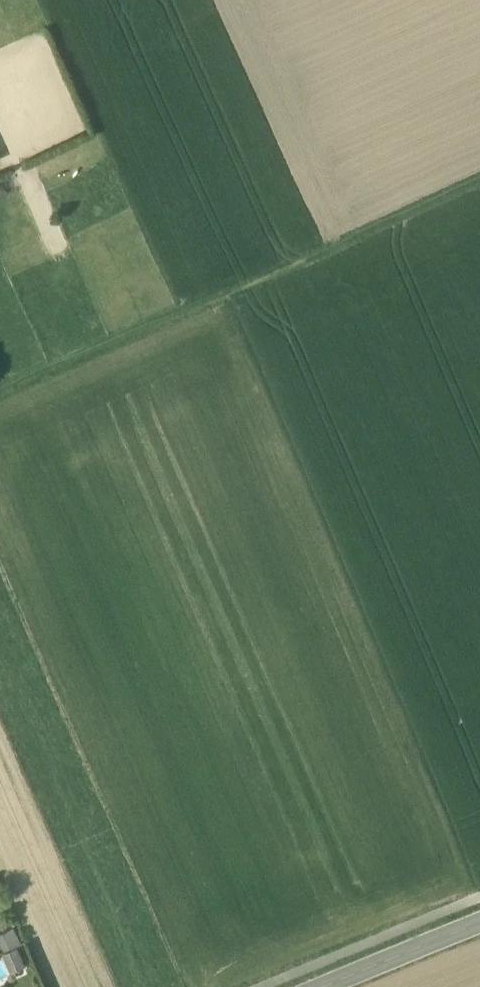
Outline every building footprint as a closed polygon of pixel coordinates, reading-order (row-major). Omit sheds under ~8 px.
[(0,932),(0,940),(13,969),(28,963),(12,927),(0,932)]
